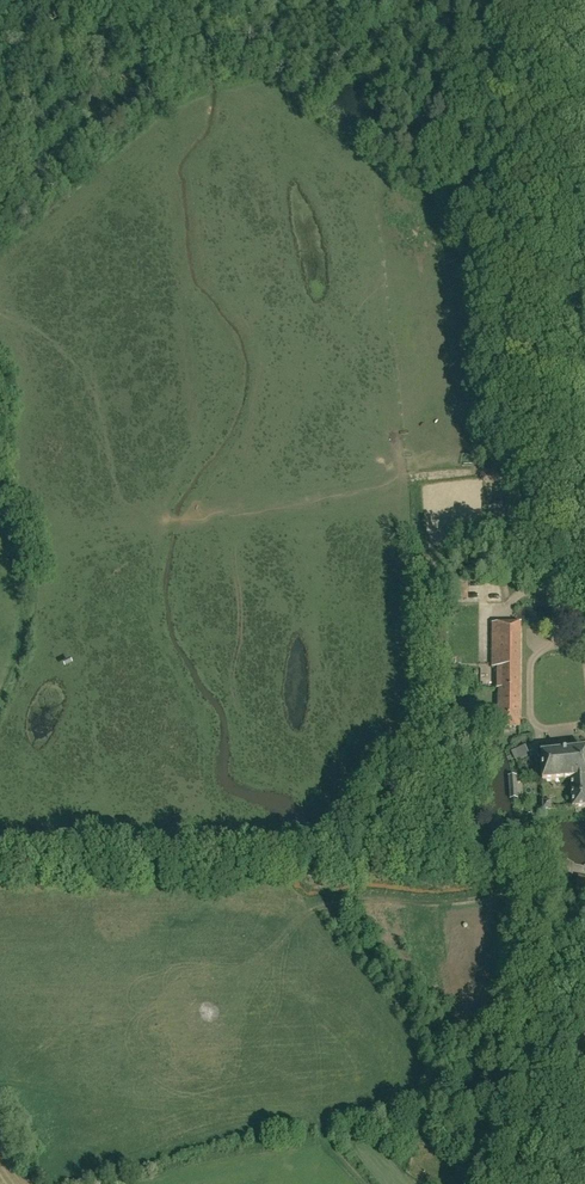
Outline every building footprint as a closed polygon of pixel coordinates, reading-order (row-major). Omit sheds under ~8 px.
[(497,668),(520,668),(520,623),(493,624),(493,668),(497,668)] [(520,668),(497,668),(497,689),(498,689),(497,727),(519,727),(520,668)] [(584,778),(584,750),(540,755),(542,781),(570,779),(584,778)] [(509,790),(517,790),(517,775),(508,776),(509,790)] [(570,779),(572,807),(584,806),(584,778),(570,779)] [(579,878),(576,891),(584,893),(584,879),(579,878)]
